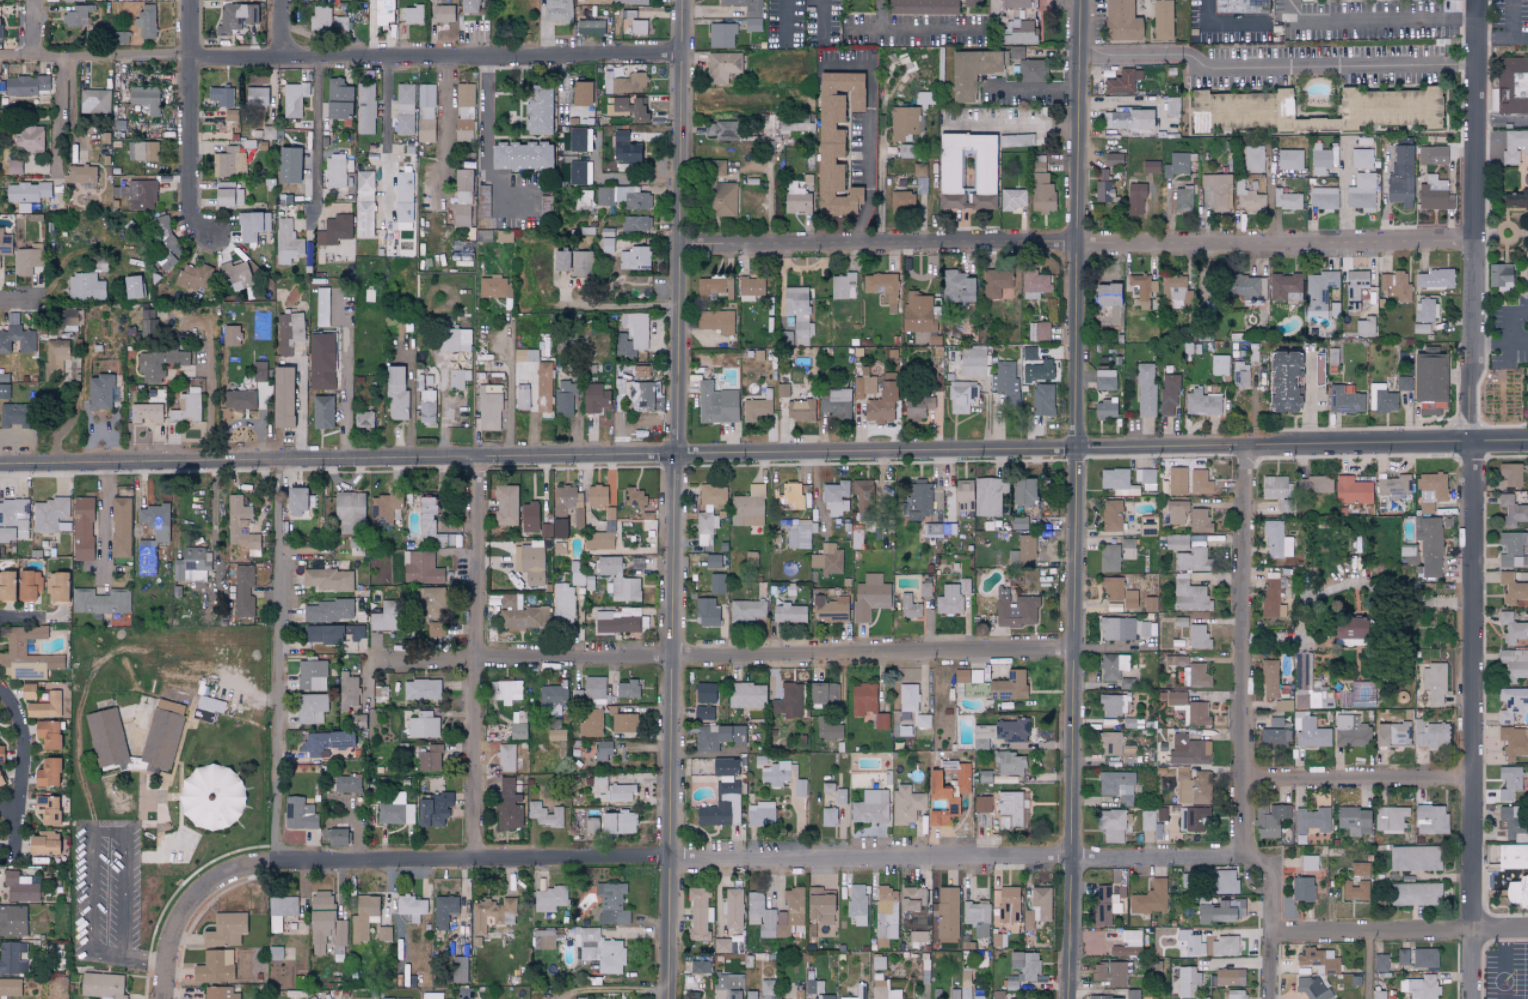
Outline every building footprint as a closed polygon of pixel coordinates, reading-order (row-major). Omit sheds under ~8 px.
[(374,24),(393,24),(392,0),(374,0),(374,24)] [(459,13),(478,13),(478,0),(459,0),(459,13)] [(570,22),(570,0),(544,0),(544,22),(570,22)] [(745,31),(761,31),(761,0),(720,0),(720,6),(745,6),(745,31)] [(956,0),(888,0),(888,13),(956,14),(956,0)] [(997,8),(1032,8),(1032,0),(997,0),(997,8)] [(1132,0),(1103,0),(1104,41),(1140,40),(1140,18),(1132,18),(1132,0)] [(1152,0),(1153,40),(1171,40),(1170,0),(1161,0),(1152,0)] [(1267,14),(1268,0),(1212,0),(1212,13),(1267,14)] [(155,38),(154,4),(142,4),(142,12),(135,12),(135,27),(139,27),(139,39),(155,38)] [(257,24),(257,4),(221,4),(221,25),(215,25),(215,35),(230,36),(230,30),(240,30),(240,24),(257,24)] [(72,5),(73,12),(62,13),(63,27),(87,26),(86,11),(94,11),(94,5),(72,5)] [(432,6),(433,23),(453,22),(453,5),(432,6)] [(348,17),(331,17),(331,6),(313,6),(313,15),(309,15),(309,32),(348,32),(348,17)] [(403,6),(403,24),(423,24),(423,6),(403,6)] [(577,35),(605,35),(605,20),(577,20),(577,35)] [(645,35),(646,20),(630,20),(630,34),(645,35)] [(1034,20),(1002,20),(1002,43),(1034,44),(1034,20)] [(734,23),(708,24),(709,48),(735,47),(734,23)] [(128,44),(128,32),(114,31),(114,43),(128,44)] [(1010,58),(1023,59),(1024,47),(1011,47),(1010,58)] [(950,52),(951,103),(974,102),(973,74),(1001,74),(1001,66),(1008,66),(1007,51),(950,52)] [(741,53),(708,53),(707,85),(727,85),(727,73),(741,73),(741,53)] [(1497,113),(1527,113),(1527,57),(1497,57),(1497,113)] [(1046,60),(1018,60),(1019,83),(1046,82),(1046,60)] [(1104,79),(1104,94),(1133,94),(1133,80),(1142,80),(1142,69),(1118,69),(1118,79),(1104,79)] [(646,73),(628,72),(628,78),(612,78),(612,71),(605,71),(604,92),(645,93),(646,73)] [(816,215),(854,216),(854,205),(860,205),(861,188),(845,188),(845,196),(833,196),(833,192),(842,192),(842,165),(833,165),(833,157),(842,157),(842,130),(833,130),(833,123),(842,123),(843,93),(848,93),(848,112),(862,112),(863,73),(817,73),(816,215)] [(36,95),(36,91),(49,90),(49,76),(5,77),(6,96),(36,95)] [(327,78),(326,118),(351,119),(352,86),(343,86),(343,78),(327,78)] [(571,106),(590,106),(590,82),(571,81),(571,106)] [(309,84),(284,83),(284,118),(301,118),(302,97),(309,97),(309,84)] [(357,134),(374,134),(375,83),(357,83),(357,134)] [(473,83),(456,84),(457,107),(474,106),(473,83)] [(414,84),(396,84),(395,135),(413,135),(414,84)] [(435,85),(418,84),(417,142),(434,143),(435,85)] [(1338,118),(1292,119),(1292,88),(1274,88),(1275,129),(1424,126),(1424,129),(1441,129),(1440,85),(1423,86),(1423,89),(1338,91),(1338,118)] [(147,117),(159,117),(160,86),(129,86),(128,105),(148,105),(147,117)] [(550,135),(550,86),(525,86),(524,135),(550,135)] [(232,88),(208,87),(208,101),(217,101),(217,107),(232,107),(232,88)] [(266,105),(267,88),(246,87),(245,104),(266,105)] [(111,112),(110,89),(80,90),(81,113),(111,112)] [(1274,128),(1274,93),(1202,94),(1202,90),(1190,90),(1190,130),(1274,128)] [(629,97),(605,98),(606,116),(629,116),(629,97)] [(645,97),(630,97),(631,123),(648,123),(648,114),(645,114),(645,97)] [(890,141),(904,142),(904,134),(921,134),(921,108),(890,107),(890,141)] [(472,108),(459,108),(459,118),(455,118),(455,142),(473,142),(472,108)] [(225,123),(237,122),(236,109),(224,110),(225,123)] [(1151,130),(1151,109),(1113,109),(1113,112),(1102,112),(1102,118),(1108,118),(1108,130),(1151,130)] [(737,141),(737,121),(705,122),(706,136),(715,136),(715,141),(737,141)] [(43,150),(43,127),(13,127),(13,151),(43,150)] [(586,151),(586,128),(569,128),(568,151),(586,151)] [(640,144),(627,144),(627,130),(613,131),(613,162),(641,162),(640,144)] [(1517,164),(1517,147),(1523,147),(1523,153),(1527,153),(1527,130),(1503,131),(1504,164),(1517,164)] [(937,208),(994,209),(995,135),(938,134),(937,208)] [(157,142),(127,142),(127,161),(158,161),(157,142)] [(490,169),(551,168),(550,142),(490,143),(490,169)] [(1329,149),(1321,149),(1321,143),(1313,143),(1312,175),(1329,175),(1329,149)] [(1244,171),(1263,171),(1264,146),(1245,145),(1244,171)] [(1401,203),(1401,208),(1411,209),(1412,145),(1393,145),(1392,172),(1387,172),(1387,202),(1401,203)] [(212,154),(213,177),(246,176),(246,153),(239,153),(239,146),(224,146),(224,153),(212,154)] [(1447,147),(1419,146),(1419,164),(1446,165),(1447,147)] [(278,183),(300,184),(300,148),(279,147),(278,183)] [(1277,169),(1303,170),(1303,150),(1277,149),(1277,169)] [(1373,149),(1350,149),(1350,168),(1373,168),(1373,149)] [(1162,164),(1162,178),(1171,178),(1171,173),(1188,174),(1189,153),(1169,152),(1169,164),(1162,164)] [(1104,165),(1122,165),(1122,153),(1105,153),(1104,165)] [(1046,155),(1031,155),(1030,213),(1053,213),(1054,184),(1046,184),(1046,155)] [(325,188),(345,188),(346,159),(325,158),(325,188)] [(7,173),(22,173),(21,159),(7,159),(7,173)] [(569,185),(586,185),(586,161),(569,161),(569,185)] [(725,161),(706,161),(706,176),(725,176),(725,161)] [(1159,161),(1142,161),(1141,173),(1158,173),(1159,161)] [(67,165),(67,183),(95,184),(95,166),(67,165)] [(471,227),(472,169),(455,169),(455,204),(452,204),(452,226),(471,227)] [(1107,169),(1098,169),(1099,181),(1107,181),(1107,169)] [(374,201),(373,171),(356,171),(356,201),(374,201)] [(413,172),(395,172),(394,222),(412,222),(413,172)] [(1346,208),(1375,208),(1375,173),(1355,173),(1355,187),(1347,186),(1346,208)] [(1418,184),(1418,209),(1453,209),(1453,195),(1446,195),(1446,180),(1436,180),(1436,174),(1426,173),(1425,184),(1418,184)] [(1201,174),(1201,207),(1210,208),(1210,212),(1231,212),(1231,175),(1201,174)] [(1265,194),(1256,194),(1256,190),(1244,190),(1244,178),(1236,177),(1235,211),(1265,212),(1265,194)] [(155,180),(128,181),(128,186),(111,187),(112,201),(127,200),(127,210),(155,209),(155,180)] [(811,191),(796,190),(796,181),(785,181),(784,212),(810,213),(811,191)] [(235,182),(214,182),(215,206),(244,206),(243,189),(235,189),(235,182)] [(1095,202),(1111,202),(1111,182),(1095,182),(1095,202)] [(50,183),(6,184),(7,202),(39,202),(39,197),(50,197),(50,183)] [(708,216),(735,216),(736,183),(709,183),(708,216)] [(1144,184),(1128,183),(1127,215),(1143,215),(1144,184)] [(597,205),(624,204),(624,210),(651,209),(650,193),(639,194),(638,186),(597,187),(597,205)] [(1173,212),(1191,213),(1192,187),(1174,186),(1173,212)] [(1281,194),(1281,188),(1273,188),(1273,209),(1302,208),(1301,193),(1281,194)] [(1338,188),(1310,188),(1310,208),(1337,208),(1338,188)] [(1026,190),(1001,189),(1000,209),(1026,209),(1026,190)] [(592,190),(577,190),(576,208),(592,209),(592,190)] [(890,192),(890,209),(914,209),(914,192),(890,192)] [(1501,193),(1502,207),(1527,207),(1527,193),(1501,193)] [(356,238),(373,238),(373,202),(356,202),(356,238)] [(239,213),(240,248),(260,247),(260,233),(266,233),(265,212),(239,213)] [(352,239),(351,214),(333,214),(333,219),(324,219),(324,231),(315,231),(316,246),(337,245),(337,239),(352,239)] [(165,253),(170,251),(174,259),(183,255),(162,215),(148,222),(165,253)] [(651,230),(651,217),(622,216),(622,230),(651,230)] [(290,265),(290,257),(304,257),(304,239),(292,239),(292,219),(277,219),(276,265),(290,265)] [(0,227),(0,253),(10,253),(11,235),(2,234),(2,227),(0,227)] [(602,252),(613,252),(613,239),(602,239),(602,252)] [(472,260),(472,242),(451,242),(451,260),(472,260)] [(619,251),(620,270),(651,269),(650,246),(629,247),(629,251),(619,251)] [(15,249),(15,276),(35,276),(36,249),(15,249)] [(553,271),(568,271),(568,251),(552,252),(553,271)] [(591,252),(571,251),(571,276),(590,277),(591,252)] [(164,272),(175,261),(167,252),(156,263),(164,272)] [(237,289),(252,285),(246,261),(231,265),(230,261),(221,264),(226,285),(235,282),(237,289)] [(1511,264),(1488,264),(1489,289),(1511,289),(1511,264)] [(974,301),(974,278),(966,278),(966,273),(957,273),(957,269),(942,270),(942,301),(974,301)] [(1011,288),(1011,270),(983,270),(984,299),(1000,299),(999,288),(1011,288)] [(1022,270),(1022,299),(1039,299),(1039,292),(1050,292),(1050,274),(1036,274),(1036,270),(1022,270)] [(1368,271),(1346,271),(1347,311),(1360,310),(1360,306),(1369,306),(1368,271)] [(1416,288),(1453,288),(1453,271),(1416,271),(1416,288)] [(855,272),(844,273),(844,276),(830,277),(831,299),(855,299),(855,272)] [(1306,273),(1306,314),(1327,313),(1327,288),(1339,288),(1339,272),(1306,273)] [(1380,274),(1379,289),(1389,289),(1389,296),(1398,296),(1398,302),(1410,303),(1411,283),(1406,283),(1407,272),(1393,272),(1393,274),(1380,274)] [(96,273),(68,274),(69,300),(105,300),(105,281),(96,281),(96,273)] [(897,313),(897,274),(863,274),(863,293),(881,293),(881,303),(887,304),(887,313),(897,313)] [(1301,275),(1270,274),(1269,301),(1286,301),(1286,292),(1301,293),(1301,275)] [(1128,276),(1129,286),(1137,286),(1137,299),(1132,299),(1133,310),(1148,310),(1148,292),(1157,292),(1157,281),(1149,281),(1149,275),(1128,276)] [(123,276),(123,299),(142,298),(142,276),(123,276)] [(510,297),(510,276),(479,277),(479,298),(510,297)] [(1171,308),(1185,308),(1185,276),(1162,276),(1161,300),(1171,300),(1171,308)] [(1222,295),(1243,295),(1243,300),(1265,301),(1266,276),(1222,276),(1222,295)] [(733,296),(732,278),(697,279),(698,297),(733,296)] [(764,278),(739,278),(740,302),(754,302),(754,296),(764,296),(764,278)] [(1119,285),(1094,284),(1094,306),(1119,307),(1119,285)] [(316,327),(329,327),(329,288),(317,287),(316,327)] [(784,316),(795,316),(795,346),(810,346),(810,336),(813,336),(813,323),(809,323),(809,288),(784,288),(784,316)] [(903,332),(936,333),(937,319),(931,319),(931,296),(917,295),(917,291),(904,290),(903,332)] [(1437,299),(1416,299),(1415,322),(1436,322),(1437,299)] [(76,310),(59,309),(59,325),(76,325),(76,310)] [(155,310),(141,309),(140,337),(155,337),(155,310)] [(698,330),(720,330),(720,335),(734,335),(734,311),(698,311),(698,330)] [(10,353),(10,341),(18,341),(18,352),(35,352),(34,331),(19,331),(19,313),(6,313),(7,331),(0,331),(0,353),(10,353)] [(279,357),(292,356),(292,343),(304,343),(303,313),(277,314),(279,357)] [(616,333),(616,358),(636,359),(636,350),(647,350),(647,313),(624,313),(624,333),(616,333)] [(1355,321),(1356,336),(1375,336),(1374,316),(1364,316),(1364,320),(1355,321)] [(1028,323),(1029,342),(1049,341),(1049,323),(1028,323)] [(1428,323),(1412,324),(1413,334),(1429,333),(1428,323)] [(470,352),(470,330),(438,329),(438,351),(470,352)] [(794,331),(779,332),(779,346),(794,346),(794,331)] [(333,390),(333,334),(309,334),(309,390),(333,390)] [(45,340),(44,371),(62,372),(62,360),(68,361),(69,341),(45,340)] [(985,376),(986,347),(960,346),(959,376),(985,376)] [(1414,354),(1413,402),(1418,402),(1418,415),(1444,415),(1445,354),(1438,354),(1438,347),(1423,346),(1423,354),(1414,354)] [(1035,347),(1021,347),(1021,360),(1035,360),(1035,347)] [(189,366),(189,352),(176,351),(176,350),(137,349),(137,373),(143,373),(143,382),(163,383),(163,365),(189,366)] [(1268,413),(1300,413),(1300,387),(1299,387),(1299,352),(1268,352),(1268,413)] [(1210,375),(1229,375),(1229,355),(1211,355),(1210,375)] [(1041,365),(1022,365),(1022,380),(1052,381),(1052,359),(1041,359),(1041,365)] [(1015,362),(997,361),(997,374),(992,374),(991,386),(996,386),(996,395),(1006,395),(1005,409),(1019,409),(1020,379),(1014,379),(1015,362)] [(266,362),(252,362),(253,382),(267,382),(266,362)] [(536,362),(537,413),(552,413),(551,362),(536,362)] [(1153,364),(1137,363),(1136,417),(1155,417),(1156,385),(1153,385),(1153,364)] [(1233,386),(1249,386),(1249,363),(1233,363),(1233,386)] [(404,367),(387,366),(386,420),(408,421),(408,391),(403,391),(404,367)] [(292,368),(272,368),(272,429),(291,429),(292,368)] [(464,390),(464,380),(470,380),(470,370),(449,370),(449,390),(464,390)] [(1115,390),(1115,370),(1094,370),(1094,390),(1115,390)] [(853,374),(854,399),(864,399),(864,394),(876,393),(876,376),(868,377),(868,374),(853,374)] [(88,409),(111,409),(111,375),(88,376),(88,409)] [(1178,375),(1160,375),(1161,416),(1172,416),(1172,407),(1178,406),(1178,375)] [(1397,391),(1411,391),(1411,376),(1397,376),(1397,391)] [(699,423),(737,423),(737,391),(712,391),(711,380),(698,380),(699,423)] [(864,400),(863,420),(893,421),(894,381),(879,381),(879,400),(864,400)] [(948,414),(968,414),(968,403),(976,404),(977,382),(949,381),(948,414)] [(557,417),(574,417),(573,382),(556,382),(557,417)] [(653,409),(654,382),(621,382),(621,396),(637,396),(637,409),(653,409)] [(1370,412),(1398,411),(1397,393),(1385,393),(1385,383),(1369,383),(1370,412)] [(583,414),(600,413),(600,408),(608,407),(608,391),(602,391),(602,384),(583,384),(583,414)] [(1032,416),(1053,416),(1053,384),(1032,385),(1032,416)] [(501,431),(501,385),(478,385),(478,431),(501,431)] [(516,410),(529,410),(528,385),(516,385),(516,410)] [(1328,413),(1363,413),(1364,394),(1352,394),(1352,385),(1329,385),(1328,413)] [(199,421),(200,387),(188,387),(188,394),(179,394),(179,411),(168,410),(168,422),(179,423),(180,421),(199,421)] [(819,398),(819,416),(849,417),(850,389),(828,388),(827,398),(819,398)] [(434,425),(435,391),(420,390),(419,425),(434,425)] [(1184,391),(1185,415),(1221,414),(1221,394),(1201,395),(1201,390),(1184,391)] [(255,391),(224,391),(224,409),(255,409),(255,391)] [(333,429),(332,396),(312,396),(312,429),(333,429)] [(934,397),(904,397),(905,421),(925,420),(925,409),(934,409),(934,397)] [(755,423),(755,415),(772,415),(771,400),(742,400),(743,423),(755,423)] [(814,400),(785,401),(786,420),(814,420),(814,400)] [(1094,400),(1095,419),(1116,419),(1116,400),(1094,400)] [(0,404),(0,429),(8,429),(8,424),(23,424),(23,404),(0,404)] [(161,404),(130,405),(130,425),(153,425),(162,424),(161,404)] [(373,412),(354,412),(355,428),(373,428),(373,412)] [(1521,464),(1498,464),(1498,476),(1505,476),(1505,487),(1521,487),(1521,464)] [(1135,468),(1134,482),(1144,483),(1144,490),(1155,490),(1156,469),(1135,468)] [(1186,495),(1186,468),(1168,468),(1168,480),(1159,480),(1159,494),(1186,495)] [(1129,470),(1100,469),(1100,489),(1133,489),(1133,486),(1128,486),(1129,470)] [(1213,494),(1213,481),(1206,481),(1206,470),(1190,469),(1190,493),(1213,494)] [(1418,474),(1419,514),(1434,514),(1434,502),(1446,501),(1445,473),(1418,474)] [(1377,478),(1377,496),(1411,495),(1410,474),(1397,475),(1397,478),(1377,478)] [(1289,477),(1263,476),(1262,498),(1289,498),(1289,477)] [(1353,482),(1353,476),(1337,476),(1337,504),(1372,503),(1372,482),(1353,482)] [(1297,477),(1297,493),(1332,493),(1333,477),(1297,477)] [(1001,517),(1002,478),(975,478),(974,516),(1001,517)] [(1040,502),(1040,491),(1036,491),(1037,480),(1012,479),(1011,505),(1031,505),(1032,501),(1040,502)] [(849,480),(839,480),(839,485),(822,484),(822,509),(829,509),(829,517),(842,517),(842,511),(849,511),(849,498),(849,480)] [(853,480),(852,496),(857,496),(857,507),(876,508),(876,481),(853,480)] [(971,480),(955,480),(956,511),(972,510),(971,480)] [(930,481),(907,482),(908,520),(931,519),(930,481)] [(782,484),(782,495),(778,495),(778,510),(805,510),(804,494),(800,494),(800,483),(782,484)] [(763,526),(764,484),(749,484),(748,497),(731,496),(731,526),(763,526)] [(517,486),(495,485),(494,526),(517,526),(517,486)] [(700,505),(726,504),(726,485),(699,486),(700,505)] [(883,485),(883,495),(892,495),(892,485),(883,485)] [(606,487),(587,486),(587,508),(606,508),(606,487)] [(286,517),(303,517),(303,489),(286,488),(286,517)] [(553,489),(553,517),(566,517),(566,509),(574,508),(574,527),(583,527),(583,508),(582,508),(581,488),(553,489)] [(644,507),(644,489),(623,489),(624,507),(644,507)] [(365,493),(335,492),(334,520),(340,520),(339,533),(352,534),(352,526),(364,527),(365,493)] [(1499,494),(1499,507),(1504,507),(1504,528),(1515,528),(1515,522),(1527,522),(1527,505),(1512,505),(1512,494),(1499,494)] [(228,545),(241,546),(241,558),(260,558),(260,534),(241,534),(241,527),(251,527),(251,507),(243,506),(244,495),(229,495),(228,545)] [(391,526),(392,519),(398,519),(399,496),(370,496),(370,506),(374,506),(374,516),(371,515),(371,526),(391,526)] [(93,497),(74,497),(73,561),(92,561),(93,497)] [(418,538),(435,538),(436,520),(433,520),(434,498),(419,497),(418,538)] [(130,558),(130,498),(111,498),(111,558),(130,558)] [(57,534),(57,518),(70,519),(70,500),(33,499),(32,533),(57,534)] [(28,501),(0,500),(0,541),(28,542),(28,501)] [(1121,500),(1102,501),(1103,532),(1122,532),(1121,500)] [(1278,513),(1291,513),(1291,500),(1278,500),(1278,513)] [(1167,524),(1185,524),(1185,511),(1188,512),(1188,501),(1168,501),(1167,524)] [(521,503),(522,532),(538,532),(537,503),(521,503)] [(155,576),(155,546),(168,546),(168,506),(137,506),(137,526),(153,526),(153,540),(138,540),(138,576),(155,576)] [(713,506),(705,506),(705,512),(696,512),(697,546),(713,546),(712,528),(719,528),(718,516),(713,516),(713,506)] [(1209,509),(1190,509),(1190,533),(1209,533),(1209,509)] [(1011,529),(1026,530),(1027,517),(1012,516),(1011,529)] [(1441,518),(1413,518),(1413,541),(1421,541),(1421,578),(1441,578),(1441,518)] [(551,539),(565,539),(565,520),(552,520),(551,539)] [(787,548),(810,549),(810,533),(816,533),(817,521),(797,520),(797,528),(787,527),(787,548)] [(1283,521),(1263,521),(1262,536),(1268,536),(1267,558),(1292,558),(1292,538),(1283,538),(1283,521)] [(590,532),(590,540),(583,540),(583,549),(613,550),(613,522),(605,522),(604,533),(590,532)] [(540,537),(550,537),(550,524),(540,525),(540,537)] [(949,536),(948,524),(923,524),(924,537),(949,536)] [(1499,545),(1504,545),(1505,554),(1498,554),(1498,567),(1527,567),(1527,557),(1521,557),(1521,544),(1527,544),(1527,533),(1499,533),(1499,545)] [(436,546),(454,546),(454,535),(437,534),(436,546)] [(1034,567),(1035,536),(1018,535),(1018,551),(1008,551),(1008,566),(1034,567)] [(1166,536),(1166,551),(1190,550),(1189,535),(1166,536)] [(1206,536),(1190,536),(1190,553),(1174,553),(1175,571),(1206,571),(1206,536)] [(1135,538),(1121,538),(1122,559),(1135,559),(1135,538)] [(514,572),(526,572),(526,586),(544,586),(543,540),(530,541),(530,546),(514,546),(514,572)] [(553,554),(565,555),(565,543),(553,543),(553,554)] [(842,549),(835,550),(835,543),(820,543),(821,554),(810,555),(810,568),(821,568),(821,575),(843,574),(842,549)] [(1099,571),(1119,572),(1119,545),(1100,544),(1099,571)] [(182,548),(181,560),(173,559),(172,581),(183,581),(183,570),(210,571),(211,550),(182,548)] [(1416,565),(1416,550),(1403,550),(1403,565),(1416,565)] [(443,583),(443,568),(434,569),(434,552),(404,552),(404,583),(443,583)] [(705,568),(720,568),(720,555),(705,554),(705,568)] [(639,601),(639,578),(621,578),(621,557),(597,557),(597,575),(611,575),(611,583),(605,583),(605,592),(611,592),(611,601),(639,601)] [(254,587),(253,566),(235,566),(236,618),(253,617),(252,587),(254,587)] [(352,591),(352,570),(302,570),(302,587),(316,586),(316,591),(352,591)] [(13,572),(0,572),(0,601),(12,601),(13,572)] [(42,593),(41,572),(16,572),(17,601),(34,601),(34,593),(42,593)] [(1512,572),(1497,572),(1497,585),(1503,585),(1503,606),(1514,606),(1514,600),(1527,600),(1527,583),(1512,584),(1512,572)] [(47,602),(66,602),(66,573),(48,573),(47,602)] [(571,573),(571,587),(592,587),(591,573),(571,573)] [(890,608),(890,584),(882,584),(881,573),(863,574),(863,583),(854,583),(854,623),(869,623),(869,609),(890,608)] [(709,594),(725,594),(725,574),(709,574),(709,594)] [(1102,602),(1122,601),(1121,577),(1102,578),(1102,602)] [(1212,610),(1213,599),(1205,599),(1206,586),(1188,586),(1188,578),(1174,578),(1174,609),(1212,610)] [(969,579),(959,579),(959,594),(970,594),(969,579)] [(1278,605),(1278,579),(1263,579),(1262,618),(1285,618),(1285,605),(1278,605)] [(930,597),(930,583),(920,583),(919,596),(930,597)] [(573,626),(574,585),(553,584),(553,625),(573,626)] [(960,584),(943,585),(943,597),(935,597),(935,614),(960,614),(960,584)] [(108,596),(93,596),(93,589),(72,588),(71,613),(129,614),(130,590),(108,589),(108,596)] [(415,589),(416,620),(444,619),(443,588),(415,589)] [(996,626),(1036,626),(1037,597),(1014,596),(1014,604),(1008,604),(1008,588),(996,588),(996,626)] [(1137,591),(1124,590),(1123,608),(1136,608),(1137,591)] [(921,604),(911,604),(911,593),(900,593),(901,618),(922,617),(921,604)] [(548,607),(516,608),(516,594),(501,595),(501,609),(499,609),(500,629),(548,628),(548,607)] [(847,596),(835,597),(835,602),(824,602),(824,595),(813,596),(813,622),(848,621),(847,596)] [(1157,612),(1157,597),(1143,597),(1143,612),(1157,612)] [(714,598),(696,598),(696,626),(718,627),(718,607),(714,607),(714,598)] [(353,620),(352,600),(318,600),(318,606),(303,606),(304,622),(353,620)] [(370,614),(369,630),(396,631),(397,601),(382,600),(381,614),(370,614)] [(766,601),(730,601),(730,620),(765,621),(766,601)] [(1107,612),(1122,611),(1121,603),(1107,603),(1107,612)] [(806,622),(806,605),(773,605),(773,622),(806,622)] [(595,633),(641,632),(641,616),(621,616),(621,612),(595,612),(595,633)] [(1498,612),(1498,625),(1504,625),(1503,646),(1516,646),(1516,640),(1527,640),(1527,623),(1512,623),(1512,612),(1498,612)] [(1187,618),(1173,617),(1173,627),(1187,627),(1187,618)] [(1134,618),(1100,618),(1100,640),(1133,641),(1134,618)] [(1332,618),(1333,646),(1364,645),(1364,618),(1332,618)] [(1150,622),(1140,622),(1139,637),(1150,637),(1150,622)] [(427,637),(444,637),(444,623),(427,623),(427,637)] [(1208,625),(1189,625),(1189,649),(1208,649),(1208,625)] [(25,639),(47,639),(47,626),(6,627),(6,654),(0,654),(0,661),(2,661),(2,678),(42,678),(42,670),(63,670),(63,655),(26,656),(25,639)] [(364,640),(364,626),(304,627),(305,644),(340,644),(339,636),(351,636),(351,640),(364,640)] [(1498,650),(1498,663),(1505,663),(1505,685),(1515,685),(1515,678),(1527,679),(1527,651),(1498,650)] [(1309,653),(1294,654),(1295,678),(1294,678),(1295,709),(1319,708),(1319,706),(1311,707),(1309,653)] [(1100,682),(1118,682),(1118,671),(1128,671),(1128,655),(1101,655),(1100,682)] [(1187,656),(1165,656),(1165,666),(1187,667),(1187,656)] [(1278,661),(1263,660),(1262,698),(1277,699),(1278,661)] [(327,661),(299,661),(298,690),(326,691),(327,661)] [(1204,665),(1183,664),(1183,686),(1211,687),(1211,675),(1204,674),(1204,665)] [(1428,690),(1428,706),(1445,706),(1444,665),(1421,665),(1422,690),(1428,690)] [(968,670),(954,670),(955,683),(968,683),(968,670)] [(1025,670),(1012,670),(1012,680),(989,681),(990,701),(1025,700),(1025,670)] [(357,707),(358,678),(340,677),(339,706),(357,707)] [(604,699),(605,677),(584,677),(583,699),(604,699)] [(637,680),(627,679),(627,683),(616,683),(616,698),(637,698),(637,680)] [(403,680),(403,700),(440,700),(440,681),(403,680)] [(490,681),(490,700),(501,700),(501,706),(510,706),(510,700),(522,700),(521,681),(490,681)] [(1375,708),(1375,682),(1350,682),(1350,708),(1375,708)] [(715,704),(715,684),(695,683),(695,703),(715,704)] [(728,683),(727,709),(765,709),(765,684),(728,683)] [(802,717),(802,684),(781,683),(781,701),(770,700),(770,716),(802,717)] [(838,683),(808,684),(809,706),(838,705),(838,683)] [(36,700),(35,684),(21,684),(22,700),(36,700)] [(851,717),(864,717),(864,712),(875,712),(876,685),(852,684),(851,717)] [(918,685),(899,684),(898,713),(917,713),(918,685)] [(565,704),(565,687),(539,686),(539,704),(565,704)] [(1497,689),(1497,701),(1504,701),(1504,710),(1498,710),(1498,722),(1511,722),(1511,711),(1527,711),(1527,689),(1497,689)] [(26,704),(26,718),(61,717),(60,690),(48,691),(48,703),(26,704)] [(1186,692),(1166,692),(1166,706),(1186,705),(1186,692)] [(298,724),(322,724),(322,713),(327,712),(327,694),(298,695),(298,724)] [(1124,696),(1098,695),(1098,708),(1104,708),(1104,718),(1124,718),(1124,696)] [(140,763),(170,770),(185,706),(155,699),(140,763)] [(224,705),(198,699),(195,710),(193,710),(191,719),(204,722),(206,716),(199,715),(200,710),(221,715),(224,705)] [(1208,702),(1188,703),(1189,726),(1208,725),(1208,702)] [(693,720),(713,720),(713,707),(693,706),(693,720)] [(84,715),(97,768),(128,762),(115,708),(84,715)] [(602,709),(582,709),(582,737),(602,737),(602,709)] [(439,737),(439,717),(432,717),(432,711),(416,711),(416,718),(407,718),(408,738),(439,737)] [(1331,729),(1316,729),(1315,713),(1293,713),(1294,731),(1296,731),(1296,747),(1331,747),(1331,729)] [(611,733),(636,733),(636,714),(612,714),(611,733)] [(888,714),(874,714),(874,730),(888,729),(888,714)] [(931,728),(931,715),(915,715),(915,728),(931,728)] [(1335,747),(1370,747),(1369,724),(1359,724),(1359,715),(1335,715),(1335,747)] [(1269,728),(1283,728),(1283,718),(1269,717),(1269,728)] [(842,719),(816,719),(817,741),(842,740),(842,719)] [(1414,747),(1448,747),(1448,724),(1424,724),(1424,719),(1414,719),(1414,747)] [(565,741),(565,729),(560,729),(560,720),(548,720),(547,741),(565,741)] [(994,721),(995,742),(1028,741),(1027,720),(994,721)] [(35,738),(42,738),(43,751),(59,750),(58,721),(34,722),(35,738)] [(1410,724),(1375,723),(1375,746),(1410,746),(1410,724)] [(509,725),(509,740),(526,739),(525,724),(509,725)] [(696,752),(718,752),(718,744),(744,743),(744,726),(696,727),(696,752)] [(973,747),(988,747),(987,726),(973,726),(973,747)] [(1497,729),(1498,741),(1504,741),(1504,762),(1514,762),(1514,756),(1527,756),(1527,728),(1497,729)] [(1260,730),(1260,747),(1289,746),(1289,729),(1260,730)] [(305,733),(305,743),(299,743),(299,753),(307,752),(307,758),(328,758),(328,749),(352,749),(351,732),(305,733)] [(1121,733),(1099,732),(1099,748),(1105,748),(1105,756),(1120,756),(1121,733)] [(1186,741),(1186,734),(1172,734),(1172,752),(1164,752),(1164,764),(1211,765),(1211,741),(1186,741)] [(610,742),(595,741),(595,761),(610,761),(610,742)] [(515,745),(498,744),(498,771),(515,772),(515,745)] [(418,770),(440,770),(440,745),(417,745),(418,770)] [(1122,763),(1135,763),(1135,746),(1123,746),(1122,763)] [(998,776),(1022,775),(1022,757),(1015,757),(1015,752),(993,753),(993,762),(997,762),(998,776)] [(58,787),(59,759),(42,758),(42,770),(34,770),(34,787),(58,787)] [(738,775),(738,758),(712,759),(713,776),(738,775)] [(761,768),(760,782),(769,782),(769,787),(781,788),(782,781),(789,782),(789,762),(769,762),(769,768),(761,768)] [(180,815),(191,821),(192,829),(200,827),(207,831),(234,825),(244,806),(242,796),(238,776),(216,764),(193,769),(189,777),(180,779),(182,787),(176,798),(180,815)] [(969,764),(955,764),(956,794),(970,794),(969,764)] [(1194,771),(1194,779),(1189,779),(1189,768),(1177,767),(1176,803),(1210,804),(1211,772),(1194,771)] [(1497,789),(1498,802),(1512,802),(1512,791),(1521,790),(1520,767),(1498,767),(1498,780),(1504,779),(1504,789),(1497,789)] [(928,799),(946,800),(946,811),(928,811),(928,826),(948,826),(948,817),(958,817),(959,798),(949,798),(949,789),(940,789),(940,771),(928,770),(928,799)] [(991,782),(990,771),(978,771),(978,783),(991,782)] [(1099,795),(1120,795),(1119,806),(1133,806),(1133,773),(1099,772),(1099,795)] [(361,792),(361,775),(335,776),(335,793),(361,792)] [(633,801),(633,785),(608,785),(608,777),(592,776),(592,801),(633,801)] [(806,780),(794,780),(794,796),(805,797),(806,780)] [(835,784),(822,783),(821,793),(835,793),(835,784)] [(894,825),(915,825),(915,810),(926,810),(926,793),(910,794),(910,784),(893,785),(894,825)] [(846,805),(846,789),(836,789),(835,804),(846,805)] [(851,803),(851,823),(888,823),(889,790),(862,790),(862,803),(851,803)] [(378,803),(377,824),(414,824),(414,805),(405,804),(405,792),(391,792),(391,804),(378,803)] [(1021,792),(997,793),(998,829),(1021,829),(1021,792)] [(446,827),(446,807),(451,807),(452,794),(418,794),(417,827),(446,827)] [(57,826),(59,797),(35,796),(34,814),(42,814),(41,825),(57,826)] [(316,829),(316,805),(303,805),(303,797),(285,797),(284,829),(316,829)] [(975,813),(990,813),(990,797),(974,797),(975,813)] [(563,826),(562,807),(553,807),(553,814),(543,815),(543,801),(528,801),(528,819),(536,818),(536,827),(563,826)] [(715,807),(696,807),(696,825),(729,826),(730,802),(716,802),(715,807)] [(747,803),(748,826),(774,826),(774,803),(747,803)] [(1446,805),(1416,806),(1416,835),(1447,834),(1446,805)] [(1279,838),(1278,820),(1289,819),(1289,806),(1256,806),(1256,839),(1279,838)] [(1336,829),(1347,829),(1348,836),(1368,835),(1368,811),(1356,811),(1356,807),(1336,808),(1336,829)] [(1506,819),(1505,840),(1513,840),(1513,833),(1520,833),(1520,842),(1527,842),(1527,807),(1498,807),(1498,819),(1506,819)] [(821,809),(821,827),(837,826),(836,808),(821,809)] [(1210,808),(1179,808),(1179,832),(1204,832),(1204,823),(1210,823),(1210,808)] [(1374,831),(1402,831),(1402,823),(1408,823),(1408,808),(1375,808),(1374,831)] [(1305,829),(1317,828),(1317,833),(1329,833),(1329,809),(1295,809),(1296,845),(1306,844),(1305,829)] [(1124,810),(1097,811),(1097,830),(1104,829),(1104,843),(1125,842),(1124,810)] [(601,835),(635,834),(635,811),(619,811),(619,814),(601,814),(601,835)] [(1141,830),(1154,830),(1154,811),(1141,811),(1141,830)] [(584,819),(585,835),(599,834),(598,818),(584,819)] [(346,829),(327,830),(327,846),(346,846),(346,829)] [(28,837),(28,854),(58,853),(58,832),(37,832),(37,837),(28,837)] [(1527,869),(1527,845),(1497,845),(1498,870),(1527,869)] [(1390,847),(1390,872),(1441,870),(1440,846),(1390,847)] [(1318,856),(1301,856),(1301,871),(1317,871),(1318,856)] [(1350,876),(1369,877),(1369,863),(1351,863),(1350,876)] [(39,901),(40,883),(31,883),(31,877),(18,876),(18,870),(4,870),(4,886),(8,887),(7,901),(39,901)] [(1239,893),(1239,879),(1235,879),(1235,870),(1211,871),(1211,894),(1239,893)] [(1520,876),(1520,882),(1505,883),(1505,904),(1519,904),(1519,909),(1527,909),(1527,876),(1520,876)] [(1166,878),(1151,878),(1151,894),(1130,893),(1130,913),(1166,913),(1166,878)] [(1291,902),(1312,902),(1313,878),(1292,878),(1291,902)] [(1369,881),(1354,881),(1343,880),(1342,901),(1369,901),(1369,881)] [(622,910),(622,893),(626,893),(626,883),(594,883),(594,894),(599,894),(599,924),(629,924),(629,910),(622,910)] [(1441,883),(1390,884),(1390,906),(1442,905),(1441,883)] [(848,884),(847,924),(865,925),(866,885),(848,884)] [(897,939),(898,891),(889,891),(889,885),(877,885),(876,938),(897,939)] [(1095,926),(1111,925),(1111,913),(1121,913),(1120,898),(1125,897),(1125,886),(1118,886),(1118,894),(1110,894),(1110,885),(1094,885),(1095,926)] [(822,887),(807,886),(806,918),(818,918),(817,924),(832,925),(833,894),(822,894),(822,887)] [(1018,887),(998,886),(998,922),(1018,922),(1018,887)] [(567,888),(534,887),(534,911),(557,912),(557,906),(567,906),(567,888)] [(900,887),(899,911),(925,911),(925,887),(900,887)] [(957,942),(958,887),(937,887),(937,942),(957,942)] [(1050,921),(1050,887),(1031,887),(1031,907),(1038,907),(1038,921),(1050,921)] [(723,900),(722,927),(741,928),(743,889),(725,888),(725,901),(723,900)] [(803,888),(782,888),(782,899),(786,899),(786,911),(776,911),(776,937),(803,937),(803,888)] [(332,891),(311,890),(310,908),(331,909),(332,891)] [(748,924),(759,924),(759,938),(775,937),(775,909),(764,909),(763,892),(747,892),(748,924)] [(378,915),(378,895),(356,895),(355,915),(352,915),(351,942),(367,943),(368,915),(378,915)] [(268,897),(268,916),(297,915),(296,896),(268,897)] [(397,913),(427,914),(427,897),(397,896),(397,913)] [(435,896),(434,929),(447,930),(447,914),(458,914),(458,896),(435,896)] [(473,935),(486,935),(486,924),(514,924),(514,898),(501,897),(501,901),(473,901),(473,935)] [(1198,905),(1197,922),(1236,922),(1236,917),(1244,917),(1244,899),(1217,899),(1217,905),(1198,905)] [(962,925),(974,925),(974,936),(989,937),(990,903),(963,902),(962,925)] [(25,936),(26,906),(0,905),(0,935),(25,936)] [(333,935),(333,909),(309,910),(311,955),(325,955),(324,936),(333,935)] [(1032,930),(1033,910),(1024,910),(1023,930),(1032,930)] [(246,912),(214,912),(213,930),(202,930),(201,945),(239,946),(239,934),(246,934),(246,912)] [(347,920),(333,920),(333,945),(346,946),(347,920)] [(391,927),(378,926),(377,940),(391,940),(391,927)] [(580,960),(599,960),(599,974),(624,974),(624,940),(599,940),(599,927),(574,927),(574,947),(580,947),(580,960)] [(554,930),(533,929),(533,949),(554,949),(554,930)] [(1115,940),(1115,929),(1104,929),(1104,939),(1115,940)] [(1190,930),(1176,929),(1176,940),(1186,941),(1185,955),(1205,955),(1205,943),(1199,943),(1199,935),(1190,934),(1190,930)] [(909,941),(927,941),(927,931),(909,930),(909,941)] [(1110,945),(1110,954),(1141,955),(1141,930),(1121,930),(1121,945),(1110,945)] [(1212,956),(1238,955),(1237,937),(1211,938),(1212,956)] [(731,938),(714,939),(714,952),(731,952),(731,938)] [(0,942),(0,974),(18,974),(19,953),(27,953),(27,942),(0,942)] [(269,959),(281,960),(282,946),(269,946),(269,959)] [(232,948),(202,949),(203,964),(192,965),(192,982),(233,980),(232,948)] [(1340,973),(1339,957),(1333,957),(1333,948),(1297,949),(1298,965),(1316,964),(1316,973),(1340,973)] [(1397,965),(1409,965),(1408,948),(1397,949),(1397,965)] [(1438,948),(1414,948),(1413,967),(1437,968),(1438,948)] [(1008,967),(1021,967),(1021,980),(1039,980),(1039,952),(1008,952),(1008,967)] [(1387,954),(1375,954),(1374,971),(1387,972),(1387,954)] [(452,982),(466,983),(467,957),(452,956),(452,982)] [(690,973),(709,973),(710,961),(691,961),(690,973)] [(1092,981),(1108,981),(1108,986),(1126,986),(1126,962),(1092,962),(1092,981)] [(1195,966),(1177,967),(1177,998),(1193,997),(1193,989),(1201,989),(1201,973),(1195,973),(1195,966)] [(1244,968),(1215,969),(1215,985),(1244,985),(1244,968)] [(961,971),(960,998),(970,998),(971,971),(961,971)] [(81,972),(80,995),(100,996),(100,998),(126,998),(126,995),(122,995),(123,974),(81,972)] [(741,974),(714,973),(714,989),(727,990),(727,998),(741,998),(741,974)] [(1399,979),(1399,992),(1411,992),(1411,998),(1439,998),(1440,985),(1436,985),(1436,974),(1423,974),(1423,979),(1399,979)] [(1306,992),(1306,998),(1330,998),(1330,988),(1319,987),(1320,977),(1296,977),(1295,991),(1306,992)] [(21,979),(0,979),(0,998),(6,998),(6,996),(21,996),(21,979)] [(774,980),(761,980),(761,995),(774,995),(774,980)] [(806,994),(824,993),(824,980),(805,980),(806,994)] [(900,990),(885,989),(885,980),(873,980),(872,998),(900,998),(900,990)] [(839,998),(864,998),(865,983),(856,983),(855,997),(839,997),(839,998)] [(240,993),(232,993),(232,986),(204,986),(204,998),(240,998),(240,993)] [(459,988),(459,998),(472,998),(472,988),(459,988)] [(1245,989),(1227,990),(1227,998),(1245,998),(1245,989)] [(756,991),(746,991),(746,998),(756,998),(756,991)] [(1025,998),(1004,998),(1004,991),(993,991),(993,998),(1025,998)]
